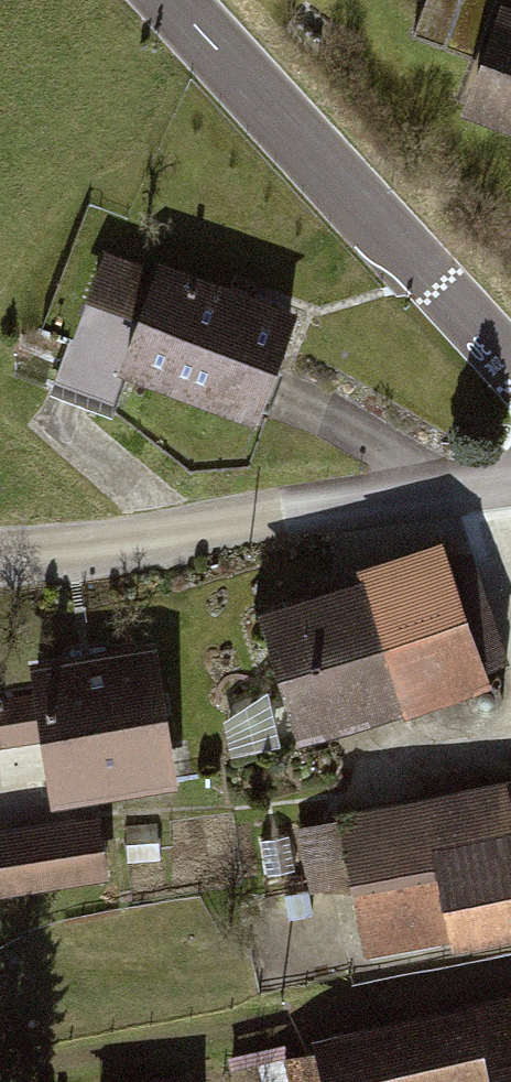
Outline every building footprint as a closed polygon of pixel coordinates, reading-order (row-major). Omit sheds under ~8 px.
[(476,57),(497,0),(429,0),(416,35),(476,57)] [(502,8),(465,111),(510,128),(510,11),(502,8)] [(142,360),(274,408),(314,297),(175,247),(170,263),(121,245),(69,387),(125,407),(142,360)] [(310,730),(510,677),(510,669),(506,650),(510,648),(510,594),(496,537),(477,542),(473,528),(378,554),(382,568),(275,596),(310,730)] [(57,742),(65,796),(188,778),(168,641),(45,659),(50,691),(3,698),(10,749),(57,742)] [(301,830),(313,887),(359,879),(369,938),(451,924),(454,937),(510,926),(510,785),(510,783),(344,815),(345,822),(301,830)] [(8,895),(124,882),(116,811),(0,824),(0,827),(8,895)] [(328,1030),(339,1081),(510,1081),(510,991),(328,1030)]
